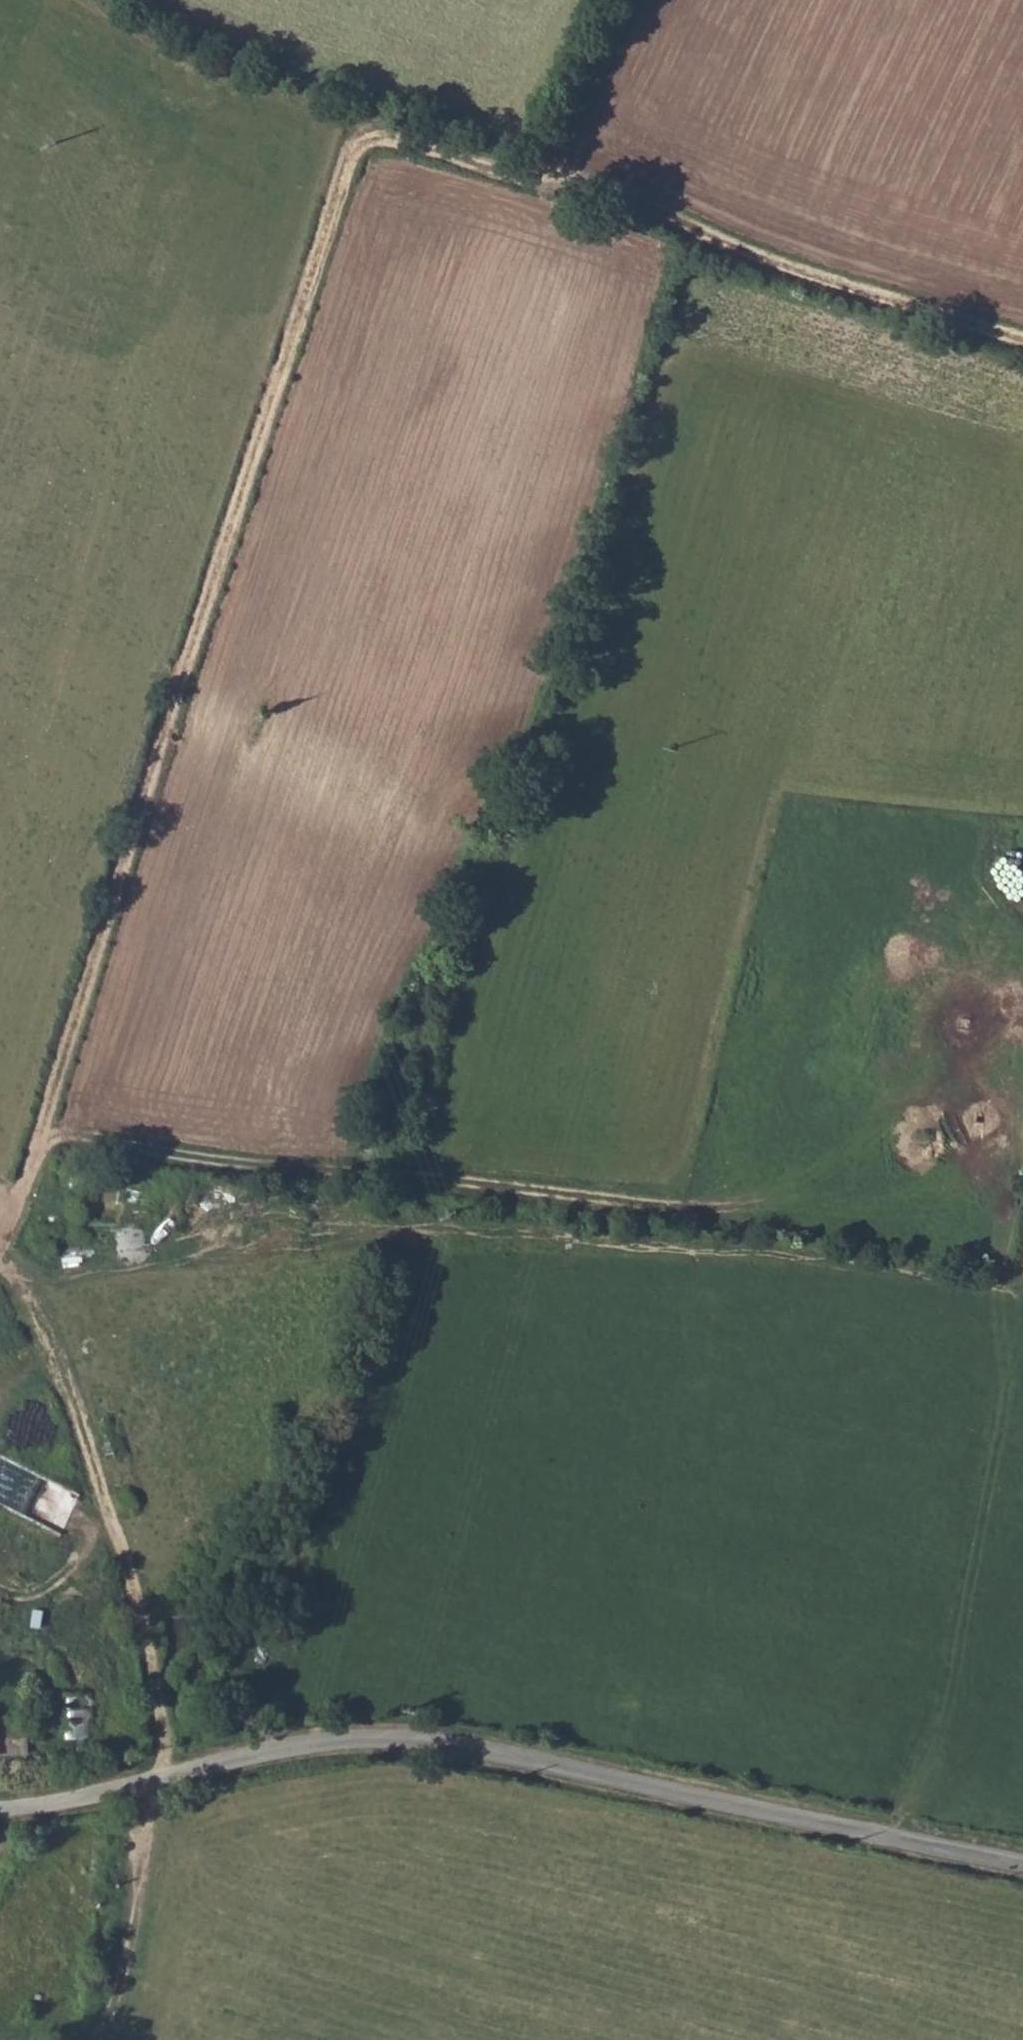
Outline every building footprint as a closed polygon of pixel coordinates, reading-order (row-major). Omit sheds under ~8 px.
[(210,1679),(197,1681),(198,1689),(212,1687),(210,1679)] [(63,1735),(90,1735),(91,1691),(64,1691),(63,1735)] [(25,1753),(25,1739),(40,1739),(39,1721),(0,1722),(0,1754),(25,1753)] [(7,1762),(4,1780),(15,1782),(18,1764),(7,1762)]
